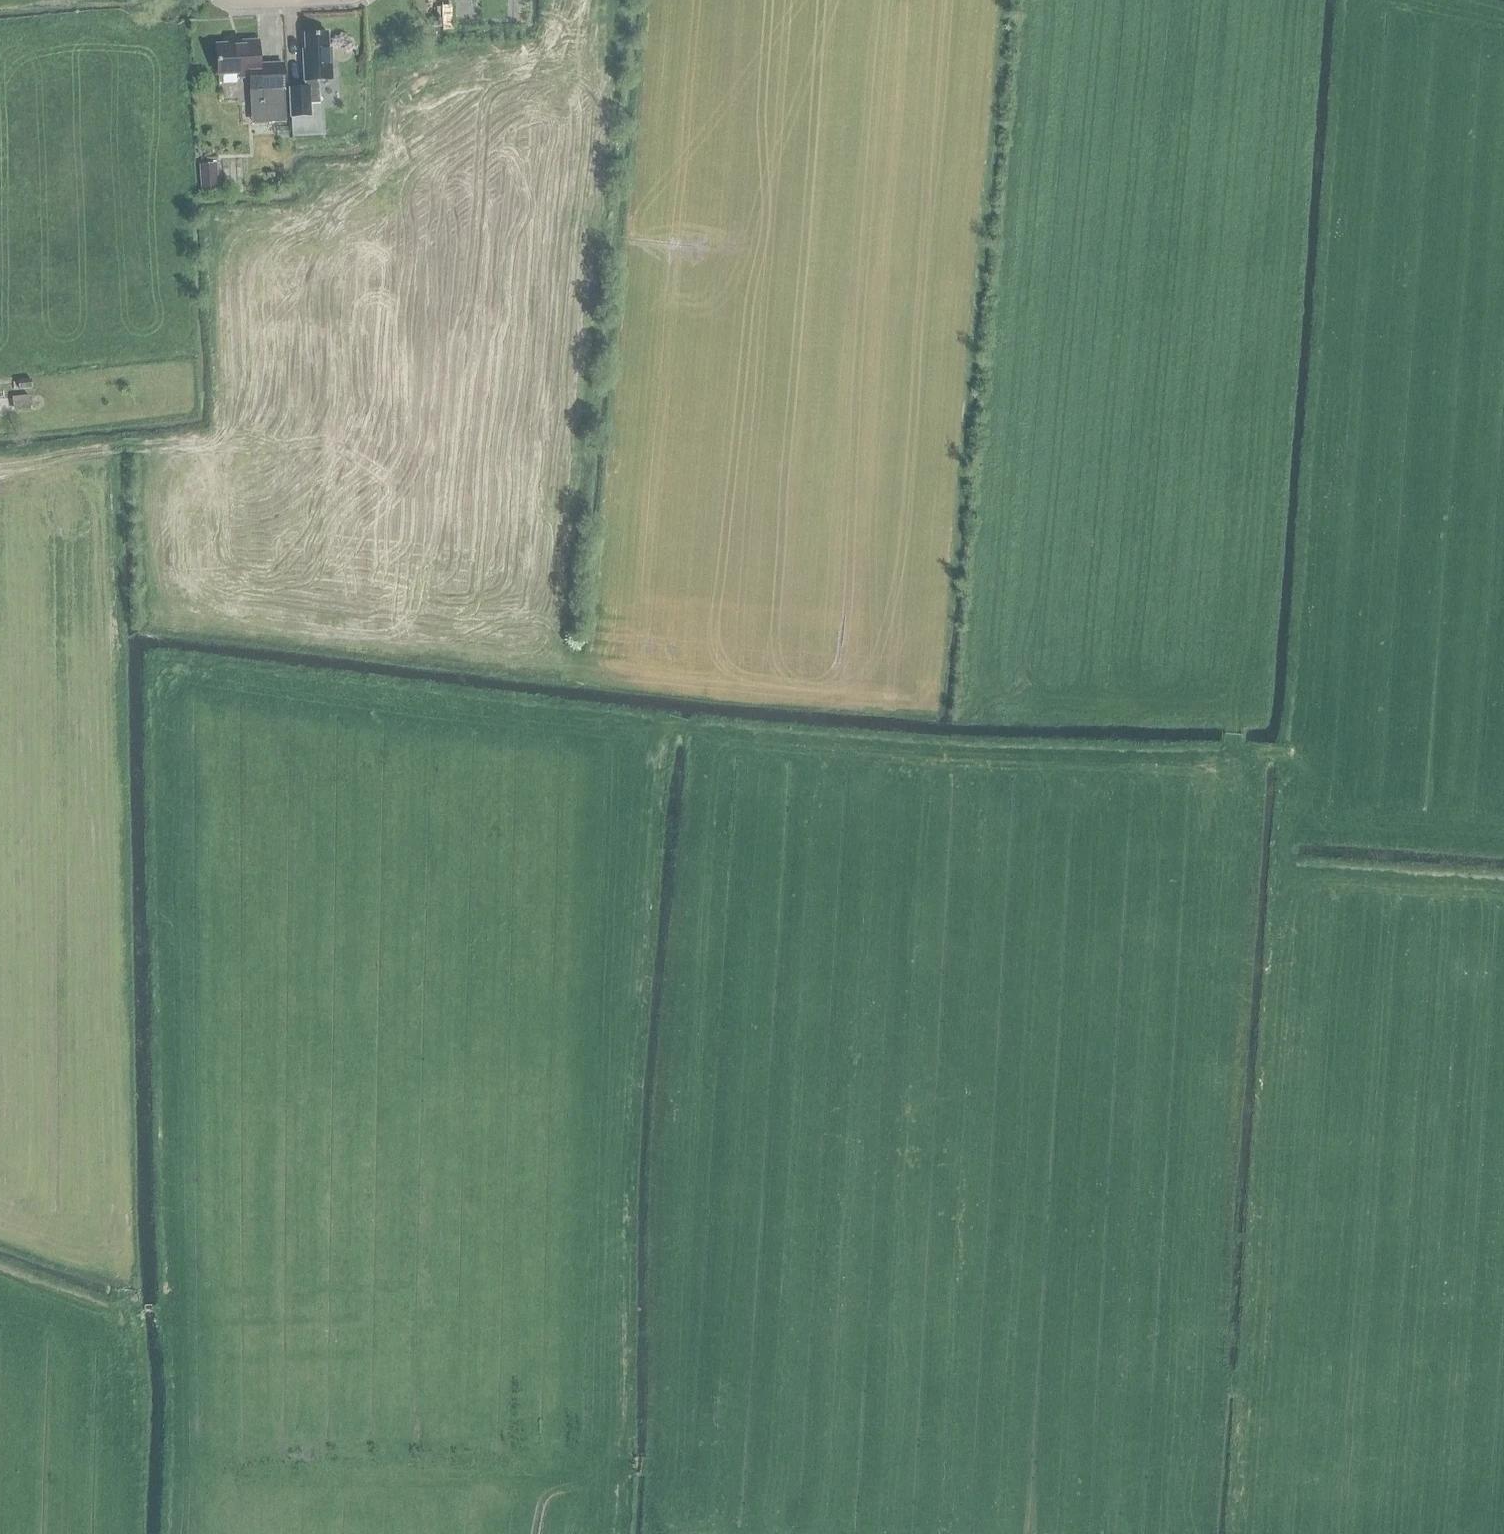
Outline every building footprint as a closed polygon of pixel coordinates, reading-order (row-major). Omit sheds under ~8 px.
[(329,31),(306,32),(307,49),(304,49),(306,79),(307,79),(307,86),(292,87),(293,115),(313,114),(313,102),(322,101),(321,78),(334,77),(332,47),(330,47),(329,31)] [(220,73),(238,72),(239,79),(249,79),(250,93),(285,91),(285,61),(262,63),(260,39),(240,40),(240,42),(218,43),(220,73)] [(287,100),(279,100),(280,120),(288,119),(287,100)] [(217,163),(200,164),(201,193),(218,192),(217,163)] [(18,392),(31,391),(30,384),(17,385),(18,392)] [(29,399),(16,401),(18,416),(30,414),(29,399)]
